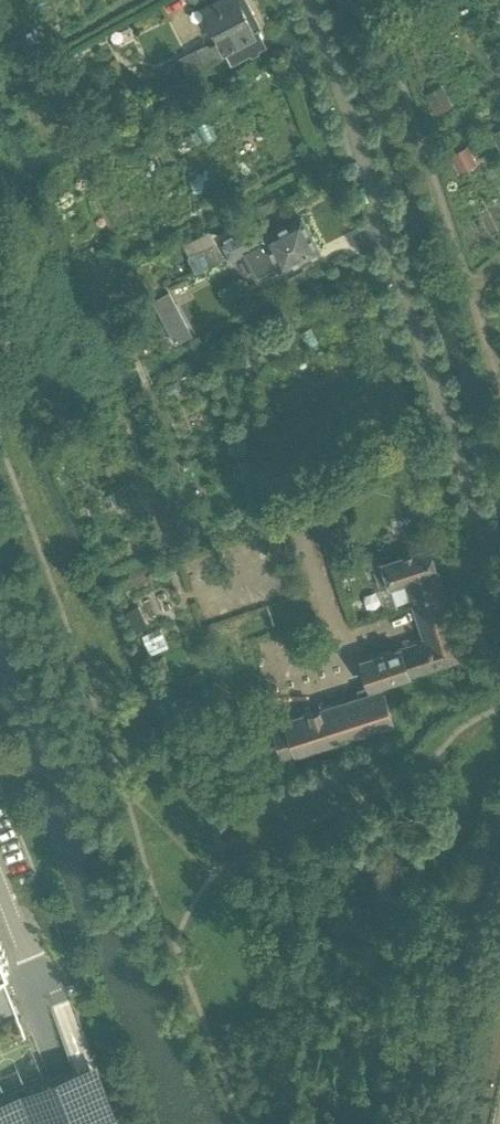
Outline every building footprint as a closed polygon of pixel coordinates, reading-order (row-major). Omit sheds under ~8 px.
[(266,44),(258,28),(261,27),(247,0),(215,0),(202,7),(220,40),(211,44),(206,42),(184,54),(175,59),(183,75),(192,70),(197,68),(226,53),(225,50),(234,46),(240,57),(266,44)] [(427,93),(438,112),(452,104),(441,85),(427,93)] [(24,88),(16,91),(19,99),(27,96),(24,88)] [(452,154),(460,167),(473,161),(465,147),(452,154)] [(261,239),(249,245),(257,259),(263,255),(272,272),(317,249),(315,245),(316,242),(313,236),(310,235),(301,217),(261,238),(261,239)] [(211,264),(212,265),(249,245),(261,239),(261,238),(252,222),(205,247),(205,248),(204,249),(212,263),(211,264)] [(158,285),(147,261),(132,268),(143,292),(158,285)] [(175,342),(192,333),(169,291),(153,300),(175,342)] [(182,375),(185,384),(192,382),(188,373),(182,375)] [(398,603),(412,598),(442,588),(436,569),(437,568),(429,545),(383,560),(383,561),(373,565),(380,585),(390,582),(391,584),(391,583),(398,603)] [(442,588),(412,598),(426,638),(362,659),(371,686),(372,685),(374,691),(286,718),(287,721),(274,724),(284,754),(296,750),(296,752),(393,721),(383,687),(382,688),(380,682),(415,671),(464,655),(442,588)] [(126,611),(135,632),(149,626),(139,605),(126,611)] [(156,658),(165,679),(173,676),(163,655),(156,658)] [(26,1031),(17,1009),(2,968),(10,965),(0,939),(0,1042),(26,1031)] [(0,1100),(0,1123),(124,1123),(99,1061),(85,1067),(63,1075),(0,1100)]
